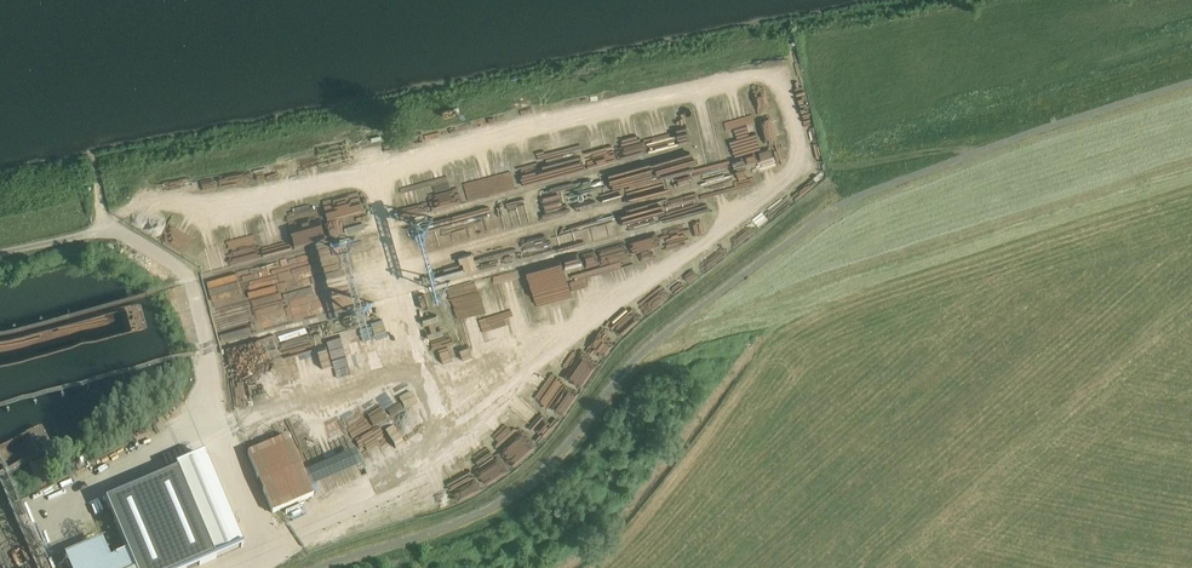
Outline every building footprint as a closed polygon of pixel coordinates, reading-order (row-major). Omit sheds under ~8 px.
[(653,129),(669,121),(665,113),(649,120),(653,129)] [(755,113),(726,121),(736,155),(765,147),(755,113)] [(681,131),(682,141),(693,140),(691,130),(681,131)] [(653,144),(617,150),(614,132),(580,137),(580,136),(547,142),(550,163),(605,154),(606,160),(655,152),(653,144)] [(334,200),(339,217),(369,209),(363,191),(334,200)] [(397,207),(401,218),(432,209),(429,198),(397,207)] [(307,242),(329,238),(326,221),(303,226),(307,242)] [(475,252),(463,256),(468,270),(480,265),(475,252)] [(448,295),(436,295),(445,325),(445,330),(440,314),(427,318),(431,330),(431,338),(445,333),(445,324),(448,332),(467,326),(471,339),(499,330),(500,307),(499,303),(499,301),(493,281),(469,288),(471,288),(448,295)] [(265,354),(284,354),(284,356),(288,356),(288,341),(264,342),(265,354)] [(392,413),(411,404),(405,392),(387,401),(392,413)] [(314,495),(309,484),(289,436),(247,453),(272,513),(314,495)] [(476,468),(486,485),(514,469),(503,452),(476,468)] [(242,546),(204,456),(176,468),(177,471),(104,502),(132,567),(190,567),(242,546)] [(98,545),(69,558),(73,567),(108,567),(98,545)]
